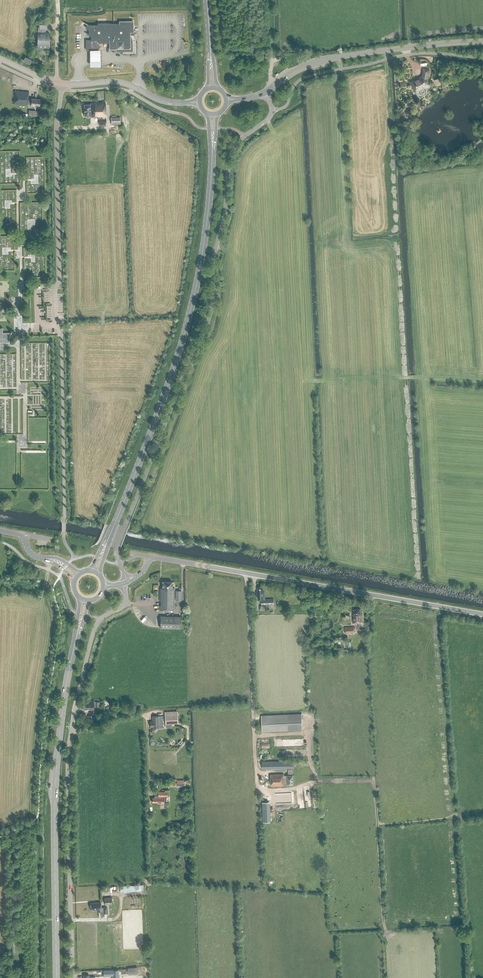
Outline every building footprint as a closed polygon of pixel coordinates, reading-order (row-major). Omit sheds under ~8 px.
[(87,24),(88,25),(86,27),(85,27),(89,29),(89,30),(89,34),(91,34),(91,36),(91,40),(86,40),(86,49),(87,50),(93,49),(93,50),(97,50),(98,49),(98,40),(109,40),(109,49),(118,49),(118,50),(122,50),(122,49),(130,48),(130,35),(131,35),(131,32),(133,32),(133,21),(126,21),(119,22),(119,25),(118,25),(118,24),(113,24),(113,23),(98,24),(98,25),(91,25),(90,25),(89,25),(88,25),(88,24),(87,24),(83,22),(86,24),(87,24)] [(37,45),(38,48),(46,48),(46,46),(47,44),(49,44),(49,38),(49,33),(46,33),(46,30),(47,30),(46,25),(39,25),(38,27),(37,30),(37,33),(39,33),(39,38),(39,42),(38,42),(37,42),(37,45)] [(413,86),(416,92),(419,90),(420,92),(422,93),(423,93),(425,91),(425,89),(423,87),(429,84),(426,78),(428,77),(429,69),(423,68),(422,75),(423,76),(420,78),(420,79),(412,82),(414,85),(413,86)] [(31,105),(40,106),(40,99),(31,99),(28,99),(29,92),(14,91),(13,104),(28,105),(31,105)] [(84,105),(84,116),(91,116),(91,117),(106,116),(105,102),(94,103),(90,103),(90,104),(84,105)] [(9,333),(2,333),(2,328),(0,328),(0,342),(9,342),(9,333)] [(162,588),(160,588),(160,601),(161,601),(161,605),(159,605),(159,610),(174,610),(174,599),(175,599),(175,600),(181,601),(181,591),(176,590),(175,597),(174,597),(174,587),(172,587),(172,582),(162,581),(162,588)] [(263,592),(263,588),(257,588),(258,594),(256,594),(257,600),(261,599),(262,605),(268,604),(274,604),(274,599),(267,599),(264,599),(264,592),(263,592)] [(352,615),(353,623),(363,622),(362,614),(361,614),(361,609),(353,609),(354,615),(352,615)] [(160,616),(160,628),(180,629),(180,616),(160,616)] [(177,711),(171,711),(171,715),(165,715),(165,724),(178,724),(177,711)] [(302,730),(302,714),(261,716),(262,732),(302,730)] [(163,728),(162,716),(152,717),(152,721),(150,722),(150,727),(153,727),(153,728),(163,728)] [(293,784),(293,776),(288,776),(284,776),(284,774),(270,775),(271,787),(286,786),(286,783),(287,783),(287,785),(293,784)] [(154,796),(154,798),(152,798),(152,802),(157,803),(157,804),(164,804),(165,796),(168,796),(168,792),(158,792),(158,796),(154,796)] [(292,802),(291,793),(275,794),(276,803),(292,802)] [(90,903),(91,910),(100,909),(100,912),(103,912),(104,914),(108,913),(107,907),(101,907),(100,902),(90,903)]
